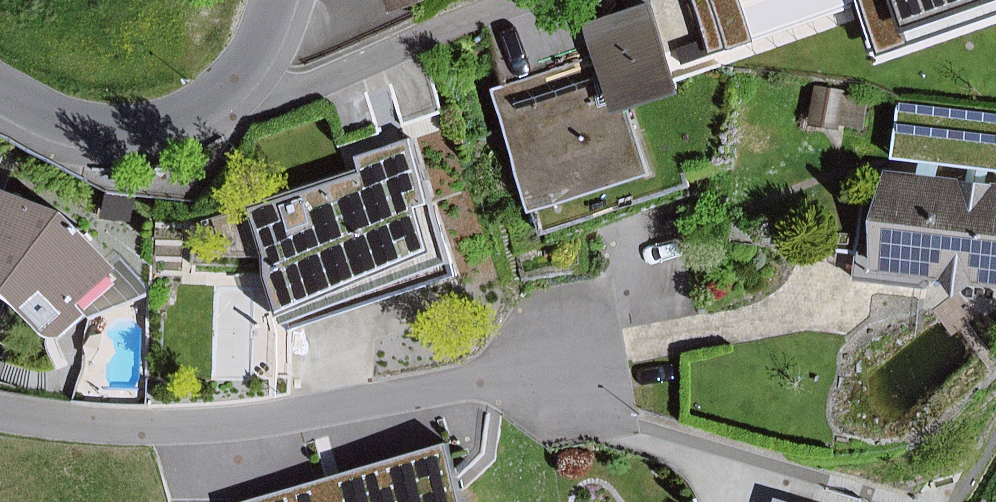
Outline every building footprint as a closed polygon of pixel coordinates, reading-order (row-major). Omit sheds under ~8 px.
[(410,14),(445,0),(404,0),(410,14)] [(658,0),(649,0),(590,20),(601,53),(497,89),(541,214),(656,174),(635,113),(690,94),(658,0)] [(906,28),(988,0),(896,0),(906,28)] [(821,88),(814,125),(844,131),(851,94),(821,88)] [(901,99),(895,159),(995,170),(995,110),(901,99)] [(447,203),(419,137),(360,157),(365,170),(254,208),(270,255),(281,268),(301,315),(453,252),(435,207),(447,203)] [(80,210),(13,185),(23,159),(0,150),(0,326),(5,328),(14,329),(22,323),(31,298),(62,331),(66,335),(71,337),(76,335),(81,333),(103,312),(154,291),(80,210)] [(890,171),(885,218),(863,216),(857,280),(933,288),(934,280),(958,282),(973,299),(989,285),(995,286),(995,182),(890,171)] [(141,196),(111,194),(109,219),(139,221),(141,196)] [(459,440),(252,501),(478,501),(459,440)]
